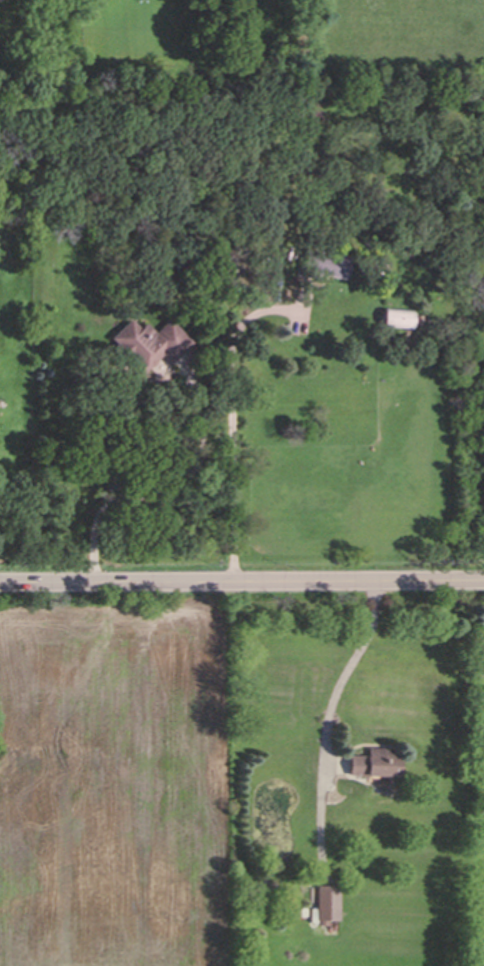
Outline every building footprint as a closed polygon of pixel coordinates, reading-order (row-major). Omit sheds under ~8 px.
[(296,274),(301,247),(347,256),(343,275),(317,270),(316,278),(296,274)] [(386,313),(418,316),(416,331),(385,328),(386,313)] [(167,322),(188,344),(168,365),(159,356),(152,363),(152,365),(150,368),(147,368),(140,375),(135,368),(127,359),(128,358),(124,353),(120,356),(114,349),(116,347),(110,341),(128,323),(147,343),(167,322)] [(350,757),(370,757),(370,750),(392,751),(392,755),(403,755),(402,781),(368,780),(368,776),(349,776),(350,757)] [(318,887),(342,887),(341,917),(317,916),(318,887)]
